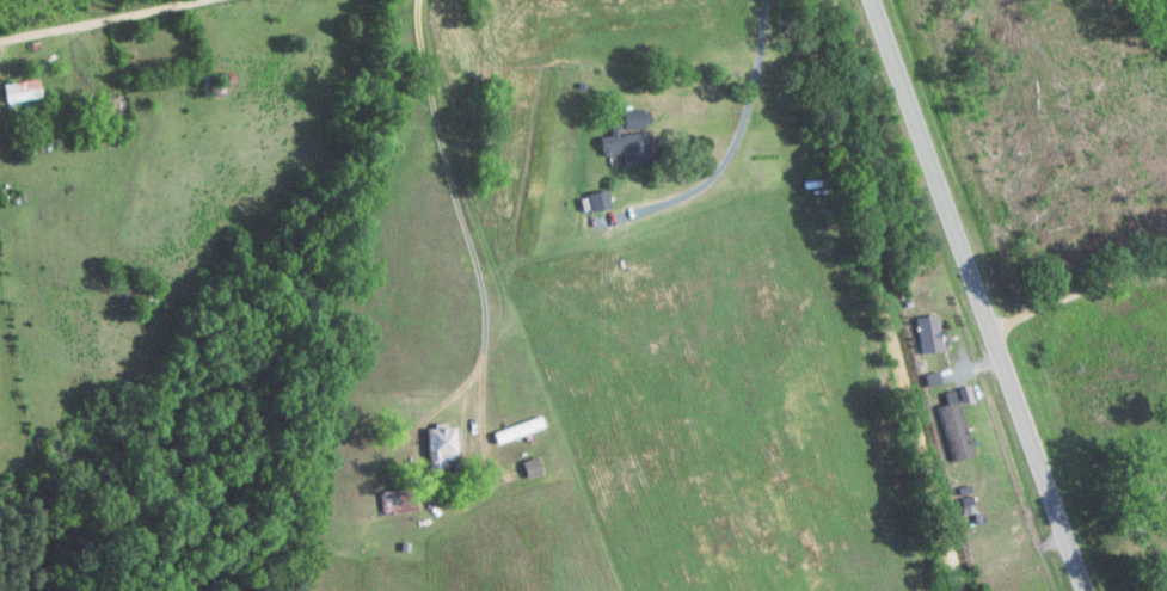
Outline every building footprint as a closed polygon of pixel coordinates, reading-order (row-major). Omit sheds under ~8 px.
[(215,88),(227,87),(225,77),(214,78),(215,88)] [(40,98),(37,81),(0,87),(0,89),(3,105),(40,98)] [(610,210),(605,192),(585,197),(590,215),(610,210)] [(913,320),(920,356),(941,351),(934,316),(913,320)] [(935,407),(950,464),(970,458),(953,393),(942,396),(944,405),(935,407)] [(544,428),(540,417),(492,436),(496,446),(544,428)] [(428,470),(456,470),(456,429),(428,429),(428,470)]
